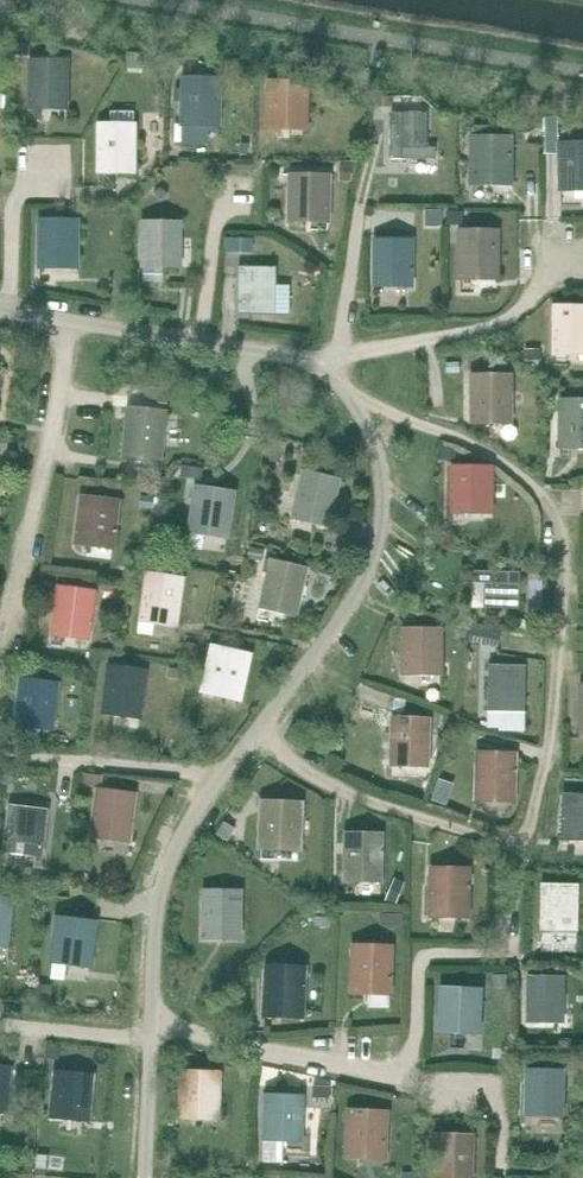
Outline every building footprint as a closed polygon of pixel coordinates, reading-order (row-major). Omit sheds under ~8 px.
[(67,97),(67,62),(43,62),(43,63),(31,63),(31,73),(30,73),(30,108),(42,108),(42,97),(67,97)] [(219,114),(220,80),(196,79),(195,80),(184,80),(184,90),(183,90),(182,125),(194,125),(194,114),(219,114)] [(305,118),(306,83),(282,83),(282,84),(270,84),(270,94),(269,94),(268,129),(280,129),(280,117),(305,118)] [(427,148),(427,114),(403,114),(403,115),(391,115),(391,125),(390,125),(390,160),(435,160),(435,148),(427,148)] [(135,161),(135,126),(111,126),(111,127),(100,127),(100,137),(98,137),(98,172),(110,172),(110,161),(135,161)] [(489,138),(489,128),(473,127),(473,184),(509,185),(510,138),(489,138)] [(582,190),(582,144),(573,144),(573,145),(561,146),(561,156),(560,156),(561,191),(582,190)] [(327,211),(328,177),(286,175),(285,187),(291,188),(290,222),(302,222),(302,211),(327,211)] [(52,256),(77,256),(77,221),(52,221),(52,223),(41,223),(41,233),(40,233),(40,268),(52,268),(52,256)] [(155,257),(180,257),(180,222),(143,222),(143,268),(155,268),(155,257)] [(460,279),(496,278),(496,232),(459,232),(460,279)] [(411,287),(412,241),(387,241),(387,242),(376,242),(376,252),(375,252),(374,287),(411,287)] [(275,315),(275,268),(251,268),(251,269),(240,269),(240,279),(239,279),(238,314),(275,315)] [(567,301),(556,300),(556,319),(554,319),(554,354),(566,354),(566,343),(582,343),(582,308),(567,308),(567,301)] [(509,423),(510,377),(485,377),(485,378),(474,378),(474,388),(473,388),(473,423),(509,423)] [(573,401),(573,403),(562,402),(561,413),(560,412),(560,447),(572,448),(572,436),(582,436),(582,401),(573,401)] [(160,459),(165,413),(140,411),(140,412),(129,411),(128,421),(127,421),(124,455),(160,459)] [(490,513),(490,467),(466,467),(466,468),(455,468),(454,478),(453,478),(453,513),(490,513)] [(315,476),(315,477),(304,474),(302,484),(301,484),(293,518),(305,521),(307,510),(331,515),(339,481),(315,476)] [(209,489),(209,490),(198,489),(196,499),(195,499),(190,533),(202,535),(204,523),(228,527),(233,492),(209,489)] [(94,499),(94,500),(83,499),(82,509),(80,509),(76,543),(112,548),(118,502),(94,499)] [(283,564),(282,566),(266,562),(264,572),(268,573),(260,607),(272,610),(274,598),(298,604),(306,570),(283,564)] [(508,574),(508,572),(473,571),(473,583),(484,584),(484,608),(518,610),(519,585),(518,585),(518,574),(508,574)] [(178,614),(183,580),(148,575),(146,586),(145,586),(140,621),(152,622),(154,611),(178,614)] [(119,599),(120,589),(108,588),(107,598),(119,599)] [(71,590),(70,591),(59,590),(58,600),(57,600),(52,634),(88,639),(95,593),(71,590)] [(485,627),(475,626),(471,641),(482,643),(485,627)] [(439,666),(441,631),(417,630),(417,631),(406,631),(405,641),(404,641),(402,676),(414,676),(415,665),(439,666)] [(225,650),(225,651),(214,649),(212,658),(211,658),(203,692),(215,695),(217,684),(241,689),(249,655),(225,650)] [(490,677),(489,677),(488,712),(525,712),(525,701),(526,666),(501,666),(501,667),(490,667),(490,677)] [(181,680),(182,669),(174,668),(172,679),(181,680)] [(121,669),(121,670),(110,669),(109,679),(108,678),(103,713),(115,715),(117,703),(141,706),(146,672),(121,669)] [(34,681),(33,682),(22,681),(21,691),(20,691),(16,726),(28,727),(29,716),(53,719),(58,684),(34,681)] [(427,766),(429,720),(392,719),(391,765),(427,766)] [(198,750),(201,737),(192,736),(190,749),(198,750)] [(513,790),(514,755),(490,754),(490,755),(479,755),(478,765),(477,765),(476,800),(489,800),(489,789),(513,790)] [(110,794),(108,793),(99,792),(97,802),(96,802),(92,837),(104,838),(105,827),(130,830),(134,795),(110,792),(110,794)] [(575,795),(575,796),(564,796),(563,806),(562,806),(561,846),(582,847),(582,795),(575,795)] [(298,839),(300,804),(276,803),(276,804),(264,804),(264,814),(263,814),(261,848),(273,849),(274,838),(298,839)] [(22,808),(22,809),(11,808),(10,818),(9,818),(5,853),(17,854),(18,843),(43,845),(47,811),(22,808)] [(381,881),(382,835),(358,835),(358,836),(346,836),(346,846),(345,846),(344,881),(381,881)] [(467,917),(468,871),(431,870),(431,916),(467,917)] [(577,920),(578,885),(554,885),(554,886),(542,886),(542,896),(541,896),(540,931),(552,931),(552,936),(577,937),(577,920)] [(240,927),(241,892),(217,892),(217,893),(205,893),(205,903),(204,903),(203,938),(216,938),(216,927),(240,927)] [(7,946),(12,900),(0,899),(0,945),(7,946)] [(58,917),(52,963),(89,968),(95,921),(58,917)] [(390,983),(390,948),(366,947),(366,948),(355,948),(355,958),(353,958),(353,993),(365,993),(365,982),(390,983)] [(267,968),(265,1014),(302,1016),(304,970),(267,968)] [(564,1012),(564,977),(540,977),(540,978),(529,978),(528,988),(527,988),(527,1023),(539,1023),(539,1012),(564,1012)] [(477,1023),(479,989),(455,988),(455,989),(443,988),(443,998),(442,998),(440,1033),(452,1034),(453,1022),(477,1023)] [(6,1102),(10,1068),(0,1066),(0,1101),(6,1102)] [(562,1117),(563,1071),(539,1070),(539,1071),(527,1071),(527,1081),(526,1081),(525,1116),(562,1117)] [(89,1110),(92,1075),(68,1073),(68,1074),(57,1073),(56,1083),(55,1083),(51,1118),(63,1119),(64,1108),(89,1110)] [(218,1108),(219,1074),(195,1073),(195,1074),(183,1074),(183,1084),(182,1084),(181,1118),(193,1119),(193,1108),(218,1108)] [(323,1103),(329,1098),(321,1088),(314,1093),(323,1103)] [(265,1106),(264,1141),(276,1141),(301,1142),(301,1130),(302,1096),(278,1095),(278,1096),(267,1096),(266,1106),(265,1106)] [(384,1147),(386,1113),(362,1112),(362,1113),(350,1112),(350,1123),(349,1122),(347,1157),(359,1158),(360,1146),(384,1147)] [(472,1136),(448,1135),(448,1137),(437,1136),(436,1146),(435,1146),(434,1177),(446,1177),(447,1170),(471,1171),(472,1136)]
